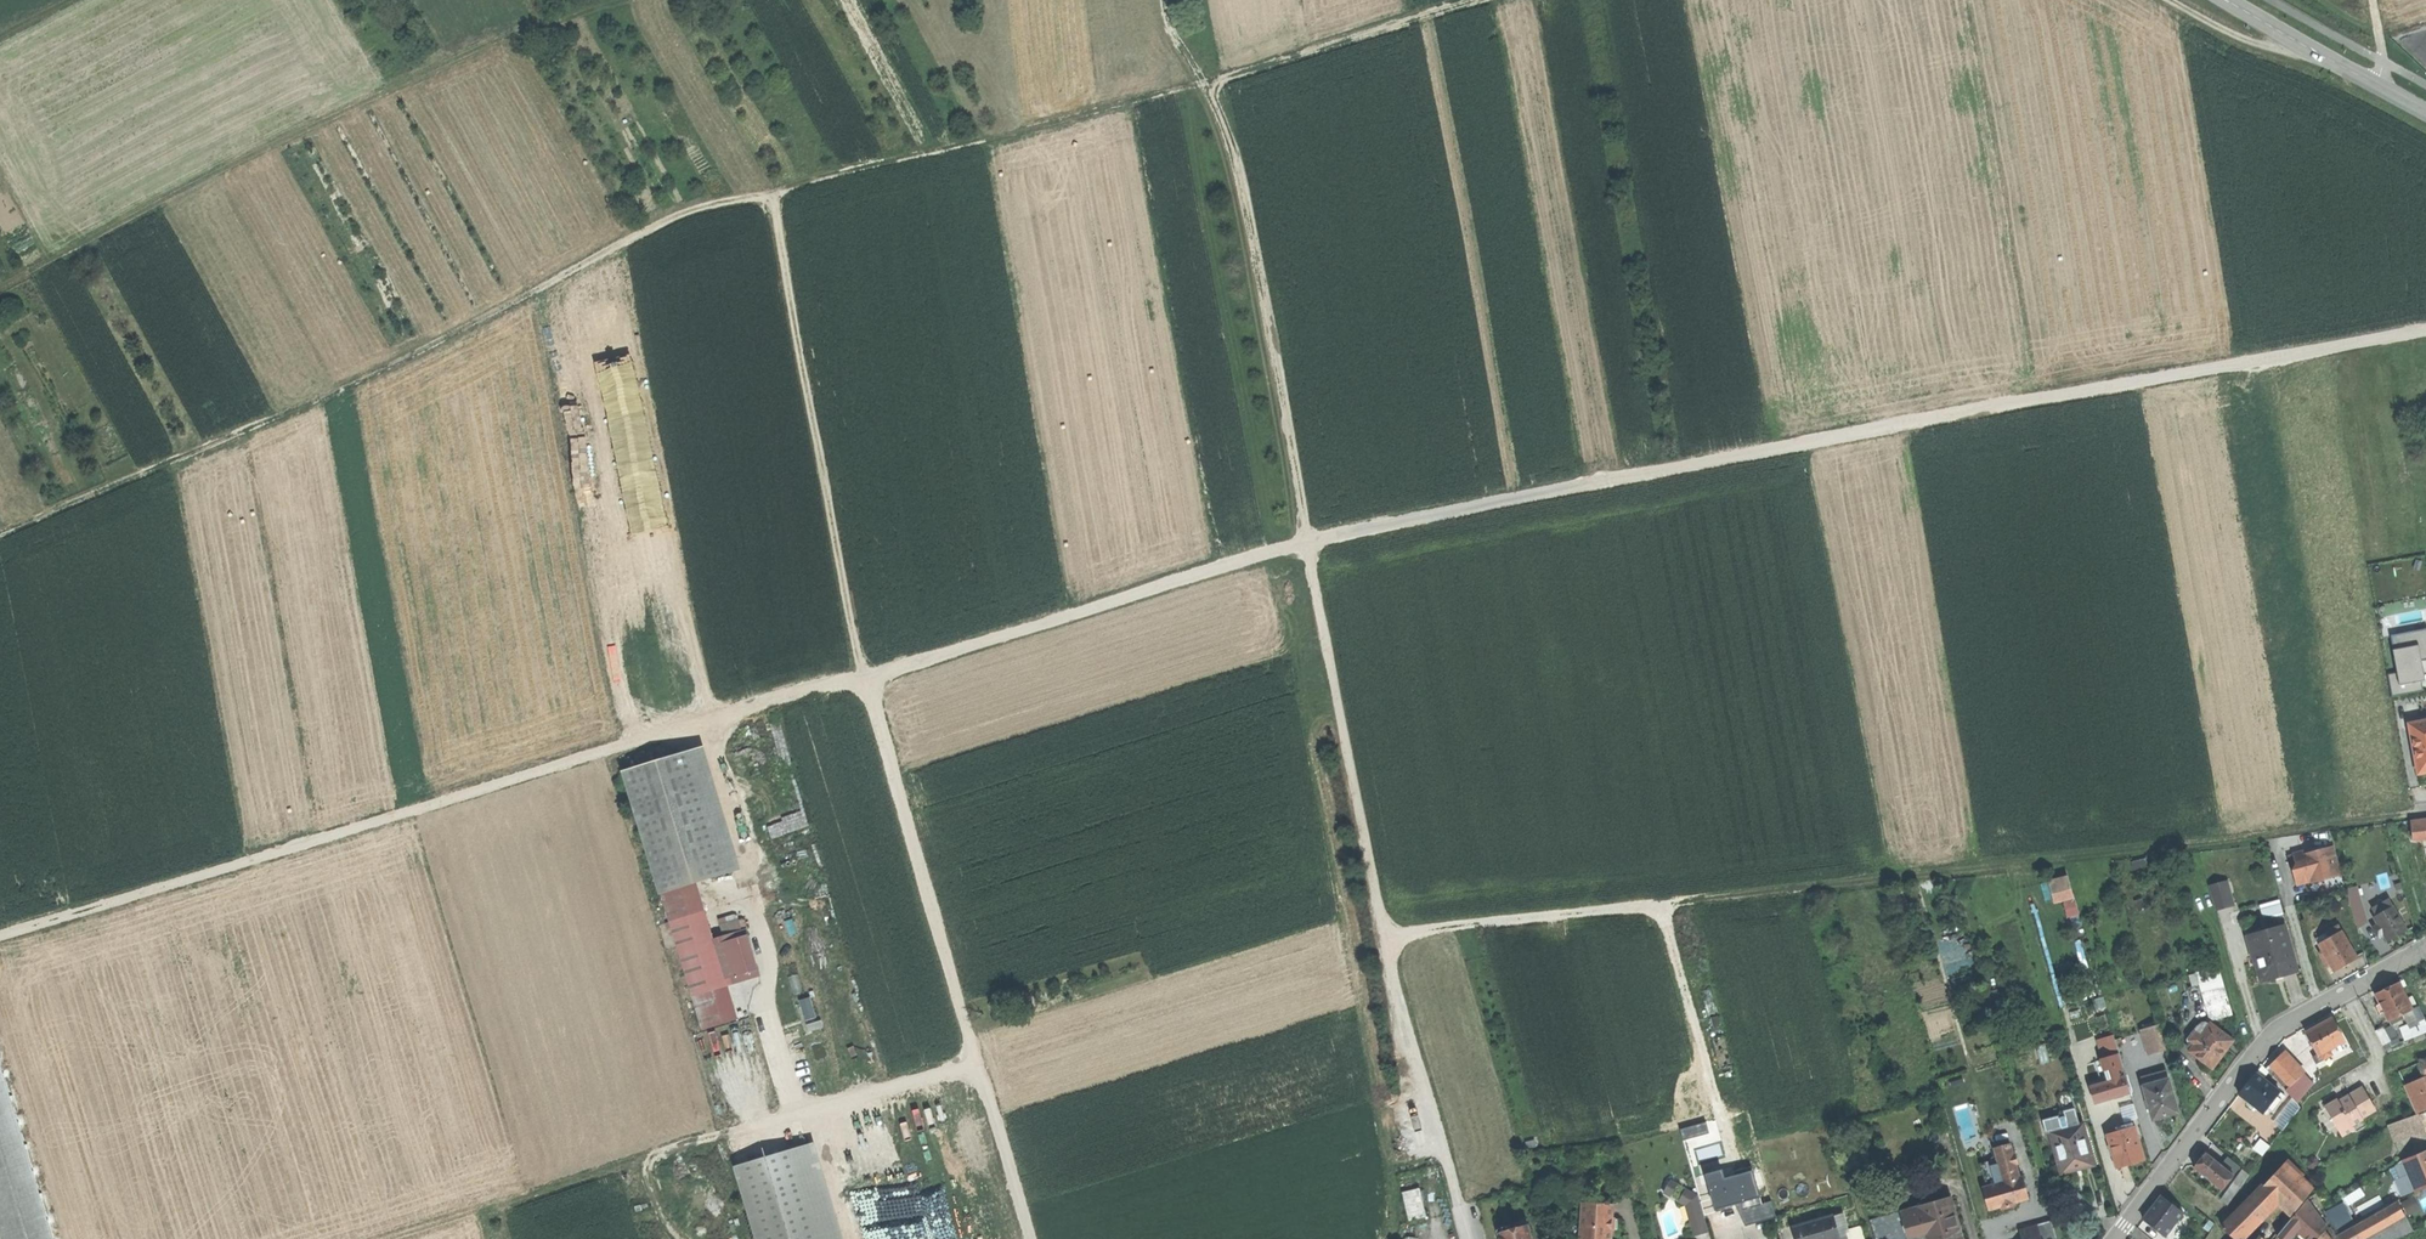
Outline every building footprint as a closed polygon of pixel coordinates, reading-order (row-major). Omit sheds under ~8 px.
[(2394,634),(2400,672),(2390,674),(2393,695),(2425,690),(2423,680),(2425,680),(2425,660),(2425,659),(2425,630),(2394,634)] [(2413,736),(2425,734),(2425,722),(2411,724),(2413,736)] [(2413,736),(2420,774),(2425,773),(2425,734),(2413,736)] [(622,770),(659,893),(728,872),(692,750),(622,770)] [(811,824),(807,814),(784,821),(787,832),(811,824)] [(2411,821),(2414,840),(2425,839),(2425,819),(2411,821)] [(2334,847),(2291,857),(2299,888),(2344,876),(2334,847)] [(2395,899),(2406,896),(2400,874),(2389,878),(2395,899)] [(2047,882),(2052,902),(2071,897),(2066,878),(2047,882)] [(2207,885),(2213,909),(2231,904),(2224,880),(2207,885)] [(2346,887),(2336,890),(2340,902),(2350,899),(2347,890),(2346,887)] [(2356,887),(2347,890),(2350,899),(2358,928),(2367,922),(2356,887)] [(2253,894),(2256,904),(2277,899),(2274,889),(2253,894)] [(2336,890),(2317,895),(2321,908),(2334,904),(2340,902),(2336,890)] [(2306,899),(2310,915),(2322,911),(2321,908),(2317,895),(2306,899)] [(2282,899),(2261,903),(2264,917),(2285,913),(2282,899)] [(2382,906),(2386,912),(2394,907),(2390,901),(2382,906)] [(2383,933),(2388,942),(2398,936),(2408,931),(2394,907),(2386,912),(2375,918),(2379,926),(2383,933)] [(672,925),(681,951),(707,943),(698,917),(672,925)] [(720,927),(724,938),(731,935),(740,932),(736,921),(720,927)] [(2327,932),(2331,938),(2342,932),(2338,926),(2327,932)] [(2378,935),(2383,933),(2379,926),(2374,929),(2378,935)] [(2253,959),(2259,980),(2277,975),(2295,970),(2283,928),(2251,937),(2257,958),(2253,959)] [(740,932),(731,935),(745,979),(759,975),(745,931),(740,932)] [(2332,966),(2335,971),(2346,965),(2357,959),(2342,932),(2331,938),(2320,944),(2324,951),(2332,966)] [(681,951),(695,995),(745,979),(731,935),(724,938),(707,943),(681,951)] [(2250,960),(2253,959),(2257,958),(2251,937),(2244,939),(2250,960)] [(2328,968),(2332,966),(2324,951),(2320,953),(2328,968)] [(2197,973),(2203,995),(2224,989),(2218,967),(2197,973)] [(2387,988),(2376,994),(2381,1004),(2385,1012),(2389,1021),(2395,1018),(2405,1013),(2413,1009),(2400,982),(2387,988)] [(2203,995),(2210,1021),(2232,1015),(2224,989),(2203,995)] [(806,1020),(819,1016),(813,996),(800,1000),(806,1020)] [(2419,1006),(2413,1009),(2405,1013),(2407,1017),(2412,1028),(2416,1026),(2415,1024),(2425,1019),(2419,1006)] [(2407,1017),(2405,1013),(2395,1018),(2397,1022),(2407,1017)] [(2319,1054),(2320,1055),(2332,1048),(2346,1041),(2334,1017),(2319,1025),(2307,1032),(2319,1054)] [(2425,1019),(2415,1024),(2416,1026),(2412,1028),(2402,1033),(2406,1042),(2425,1032),(2425,1021),(2425,1019)] [(2189,1051),(2212,1068),(2222,1054),(2232,1040),(2210,1023),(2201,1035),(2195,1044),(2189,1051)] [(2142,1031),(2148,1053),(2165,1049),(2158,1027),(2142,1031)] [(2376,1031),(2385,1049),(2393,1045),(2384,1027),(2376,1031)] [(2189,1039),(2195,1044),(2201,1035),(2195,1030),(2189,1039)] [(2335,1054),(2332,1048),(2320,1055),(2319,1054),(2316,1055),(2320,1062),(2335,1054)] [(2282,1055),(2272,1064),(2291,1086),(2301,1077),(2300,1076),(2282,1055)] [(9,1087),(0,1056),(0,1089),(9,1087)] [(2148,1077),(2149,1085),(2168,1080),(2167,1072),(2148,1077)] [(2249,1083),(2241,1094),(2265,1113),(2270,1106),(2279,1096),(2282,1091),(2257,1072),(2249,1083)] [(2304,1073),(2300,1076),(2301,1077),(2291,1086),(2286,1090),(2297,1103),(2313,1084),(2304,1073)] [(2088,1088),(2093,1103),(2128,1093),(2124,1077),(2088,1088)] [(2412,1098),(2425,1092),(2425,1077),(2407,1085),(2412,1098)] [(2144,1086),(2152,1119),(2165,1116),(2177,1113),(2168,1080),(2149,1085),(2144,1086)] [(2338,1099),(2326,1106),(2343,1136),(2356,1129),(2354,1125),(2364,1119),(2363,1118),(2377,1110),(2363,1086),(2349,1095),(2350,1097),(2346,1100),(2340,1103),(2338,1099)] [(2287,1095),(2282,1091),(2279,1096),(2284,1100),(2287,1095)] [(2419,1113),(2425,1110),(2425,1092),(2412,1098),(2419,1113)] [(2276,1110),(2284,1100),(2279,1096),(2270,1106),(2276,1110)] [(2125,1117),(2134,1116),(2133,1105),(2123,1106),(2125,1117)] [(3,1238),(56,1238),(44,1194),(25,1182),(21,1189),(19,1180),(5,1172),(10,1163),(2,1131),(15,1138),(21,1128),(17,1111),(11,1120),(2,1115),(0,1115),(0,1118),(0,1119),(0,1226),(3,1238)] [(2395,1142),(2425,1131),(2425,1128),(2421,1113),(2389,1124),(2395,1142)] [(2049,1133),(2060,1174),(2077,1169),(2093,1165),(2082,1124),(2049,1133)] [(2114,1155),(2117,1166),(2129,1163),(2142,1160),(2134,1127),(2122,1131),(2109,1134),(2111,1144),(2107,1145),(2110,1156),(2114,1155)] [(757,1238),(843,1238),(814,1143),(735,1168),(757,1238)] [(1997,1158),(2004,1182),(2010,1204),(2018,1201),(2012,1182),(2019,1180),(2018,1178),(2009,1144),(1994,1148),(1997,1158)] [(2417,1191),(2425,1187),(2425,1150),(2405,1159),(2417,1191)] [(2200,1172),(2223,1190),(2235,1175),(2207,1153),(2204,1158),(2208,1162),(2200,1172)] [(1981,1170),(1986,1187),(2004,1182),(1997,1158),(1984,1162),(1986,1168),(1981,1170)] [(2196,1168),(2200,1172),(2208,1162),(2204,1158),(2199,1163),(2196,1168)] [(2289,1160),(2286,1164),(2301,1178),(2305,1175),(2289,1160)] [(2286,1164),(2265,1186),(2277,1196),(2293,1212),(2307,1197),(2314,1189),(2301,1178),(2286,1164)] [(2022,1177),(2018,1178),(2019,1180),(2012,1182),(2018,1201),(2028,1198),(2022,1177)] [(1663,1192),(1670,1195),(1676,1183),(1669,1180),(1663,1192)] [(1983,1188),(1989,1209),(2004,1205),(2010,1204),(2004,1182),(1986,1187),(1983,1188)] [(2223,1228),(2236,1237),(2277,1196),(2265,1186),(2223,1228)] [(1684,1189),(1680,1197),(1689,1203),(1698,1200),(1695,1194),(1684,1189)] [(2144,1220),(2166,1236),(2185,1213),(2163,1196),(2154,1208),(2144,1220)] [(1692,1233),(1696,1232),(1693,1217),(1689,1203),(1680,1197),(1678,1201),(1685,1205),(1692,1233)] [(1901,1211),(1909,1238),(1925,1234),(1926,1238),(1963,1238),(1951,1197),(1901,1211)] [(2289,1220),(2298,1229),(2308,1238),(2317,1238),(2325,1231),(2328,1228),(2307,1197),(2293,1212),(2295,1213),(2289,1220)] [(1689,1203),(1693,1217),(1702,1214),(1698,1200),(1689,1203)] [(2346,1201),(2327,1210),(2336,1229),(2355,1219),(2346,1201)] [(2339,1238),(2396,1238),(2414,1231),(2400,1201),(2337,1235),(2339,1238)] [(1580,1238),(1611,1238),(1611,1229),(1611,1218),(1612,1204),(1581,1203),(1580,1238)] [(1876,1238),(1909,1238),(1901,1211),(1870,1220),(1876,1238)] [(1693,1217),(1696,1232),(1705,1230),(1702,1214),(1693,1217)] [(1797,1238),(1838,1238),(1831,1217),(1794,1228),(1797,1238)] [(2043,1238),(2050,1238),(2056,1237),(2051,1220),(2038,1224),(2043,1238)] [(2290,1238),(2298,1229),(2289,1220),(2282,1229),(2290,1238)] [(1526,1225),(1503,1232),(1499,1238),(1530,1238),(1526,1225)] [(2290,1238),(2282,1229),(2273,1238),(2289,1238),(2290,1238)]
